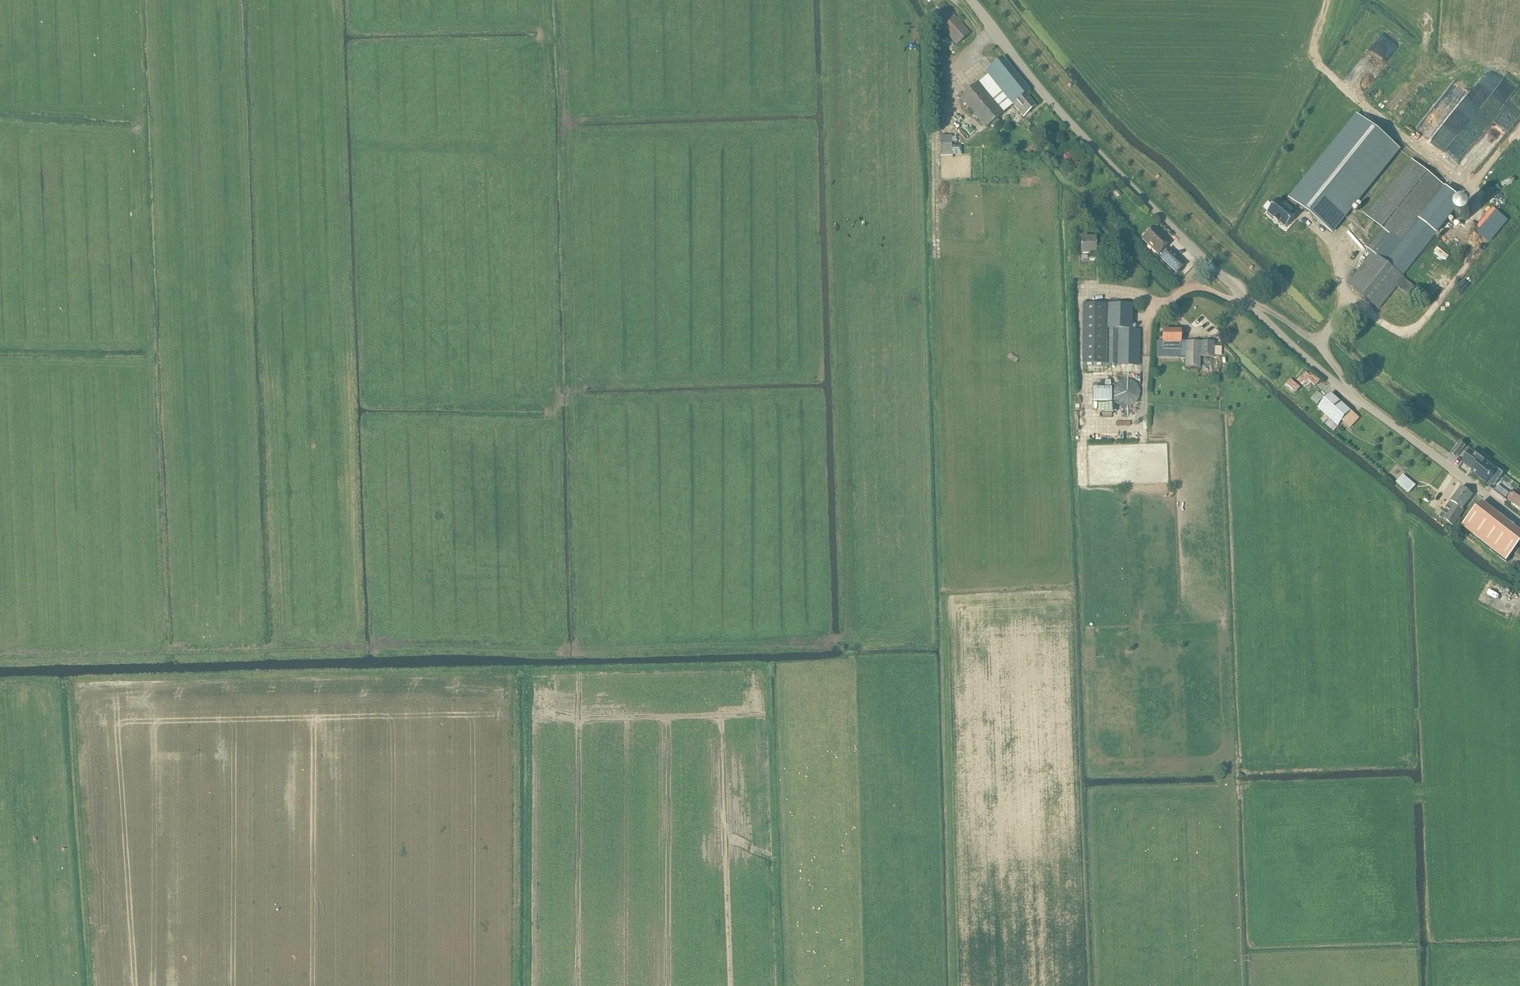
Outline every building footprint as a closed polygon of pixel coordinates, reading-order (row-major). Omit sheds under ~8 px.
[(957,45),(971,33),(944,2),(930,14),(957,45)] [(979,81),(961,96),(985,127),(1005,111),(1013,104),(1024,117),(1036,106),(1026,94),(1031,90),(1003,56),(994,65),(986,71),(988,74),(979,81)] [(1332,232),(1400,150),(1358,116),(1291,198),(1291,199),(1286,205),(1279,199),(1268,212),(1287,227),(1298,214),(1294,211),(1299,205),(1332,232)] [(941,155),(952,154),(953,154),(952,135),(940,136),(941,155)] [(1063,161),(1069,167),(1076,161),(1078,159),(1072,153),(1069,156),(1065,160),(1063,161)] [(1404,279),(1405,278),(1403,276),(1409,268),(1437,234),(1425,224),(1419,220),(1423,216),(1446,187),(1412,159),(1366,216),(1381,228),(1365,247),(1372,253),(1347,284),(1379,309),(1397,287),(1404,279)] [(1154,226),(1143,238),(1158,254),(1160,252),(1163,255),(1160,258),(1176,273),(1185,263),(1169,248),(1168,250),(1165,247),(1170,242),(1154,226)] [(1095,238),(1081,238),(1081,254),(1090,253),(1090,259),(1096,259),(1095,238)] [(1409,268),(1403,276),(1405,278),(1404,279),(1414,287),(1420,292),(1428,283),(1409,268)] [(1404,279),(1397,287),(1407,295),(1414,287),(1404,279)] [(1084,305),(1082,305),(1082,365),(1107,365),(1117,365),(1138,366),(1139,356),(1139,330),(1132,330),(1132,317),(1132,305),(1108,304),(1108,305),(1084,305)] [(1162,351),(1171,351),(1171,342),(1180,343),(1180,357),(1186,357),(1185,367),(1200,367),(1200,357),(1214,357),(1214,342),(1186,341),(1186,343),(1180,343),(1181,331),(1162,330),(1162,342),(1162,351)] [(1313,374),(1307,380),(1315,387),(1320,381),(1313,374)] [(1290,379),(1284,386),(1294,395),(1300,388),(1290,379)] [(1318,391),(1311,398),(1317,404),(1324,396),(1318,391)] [(1350,428),(1359,418),(1351,411),(1331,393),(1319,408),(1317,410),(1326,419),(1323,422),(1333,432),(1339,426),(1343,421),(1350,428)] [(1456,457),(1459,453),(1465,445),(1460,442),(1451,453),(1456,457)] [(1465,458),(1462,462),(1464,463),(1473,471),(1472,473),(1486,484),(1488,482),(1494,487),(1503,474),(1497,469),(1497,470),(1496,471),(1482,460),(1475,455),(1471,451),(1470,451),(1470,452),(1465,458)] [(1408,493),(1415,486),(1404,475),(1396,483),(1408,493)] [(1497,485),(1494,490),(1499,493),(1502,489),(1497,485)] [(1443,512),(1440,516),(1445,519),(1445,520),(1453,526),(1464,510),(1463,510),(1473,494),(1462,486),(1451,501),(1446,507),(1451,511),(1449,514),(1448,515),(1443,512)] [(1519,488),(1515,493),(1514,492),(1508,500),(1519,509),(1519,489),(1519,488)] [(1519,545),(1519,531),(1482,502),(1462,528),(1507,562),(1519,545)]
